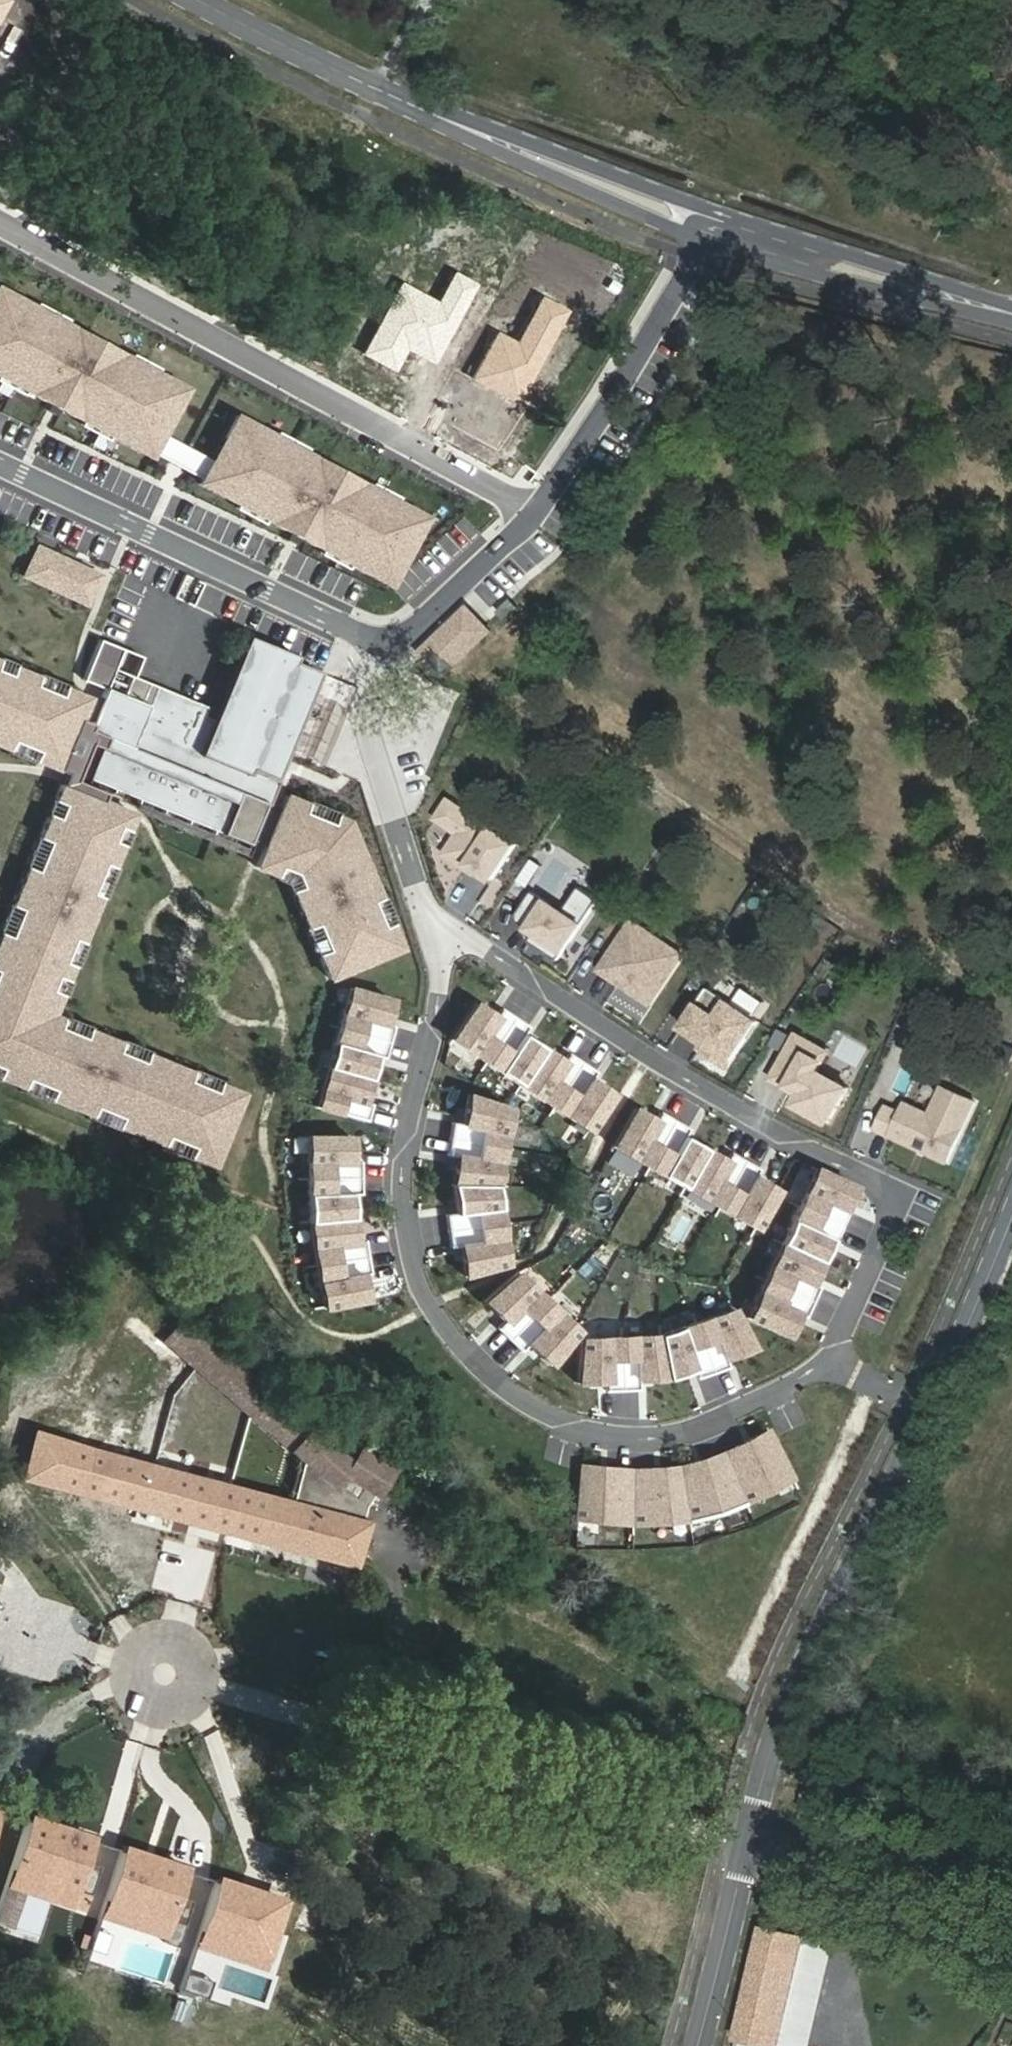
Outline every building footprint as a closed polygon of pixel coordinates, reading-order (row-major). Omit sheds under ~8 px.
[(419,356),(433,364),(475,288),(455,277),(439,307),(402,287),(364,355),(393,371),(407,346),(421,353),(419,356)] [(163,434),(188,387),(158,371),(155,377),(129,363),(132,357),(66,322),(63,328),(34,313),(37,307),(18,296),(0,329),(0,381),(25,394),(22,400),(76,429),(79,424),(109,439),(105,445),(146,467),(151,457),(198,483),(193,492),(234,513),(237,508),(265,522),(262,528),(318,558),(321,552),(349,567),(346,573),(384,592),(427,517),(397,500),(394,506),(369,493),(373,487),(307,451),(303,457),(274,442),(277,436),(236,413),(211,460),(163,434)] [(501,331),(477,375),(520,399),(570,309),(546,296),(521,342),(501,331)] [(66,322),(37,307),(34,313),(63,328),(66,322)] [(158,371),(132,357),(129,363),(155,377),(158,371)] [(22,400),(25,394),(0,381),(0,389),(22,400)] [(76,429),(105,445),(109,439),(79,424),(76,429)] [(274,442),(303,457),(307,451),(277,436),(274,442)] [(394,506),(397,500),(373,487),(369,493),(394,506)] [(234,513),(262,528),(265,522),(237,508),(234,513)] [(38,546),(23,576),(85,607),(101,575),(38,546)] [(318,558),(346,573),(349,567),(321,552),(318,558)] [(519,607),(511,599),(498,611),(505,619),(519,607)] [(493,631),(468,606),(419,654),(443,679),(493,631)] [(333,814),(329,824),(303,813),(307,803),(286,795),(280,809),(270,804),(279,781),(275,779),(279,768),(283,760),(290,743),(294,745),(299,735),(294,733),(300,718),(304,708),(310,694),(315,696),(319,685),(315,683),(319,672),(294,662),(296,655),(247,635),(212,719),(203,716),(207,706),(135,676),(143,656),(99,639),(82,680),(106,690),(92,724),(80,719),(89,697),(65,687),(62,695),(33,683),(37,675),(15,666),(12,674),(0,670),(0,747),(6,750),(10,741),(39,753),(35,762),(64,774),(54,799),(63,803),(55,820),(47,816),(39,837),(47,840),(34,872),(26,869),(11,904),(20,907),(7,938),(0,935),(0,1069),(1,1069),(0,1071),(0,1078),(23,1087),(25,1080),(55,1092),(52,1099),(91,1115),(94,1108),(122,1120),(119,1126),(161,1144),(164,1137),(194,1149),(191,1156),(213,1165),(241,1093),(219,1083),(216,1091),(186,1078),(189,1071),(146,1054),(143,1061),(115,1049),(118,1042),(88,1030),(86,1037),(57,1025),(60,1018),(52,1015),(60,996),(51,992),(58,976),(67,979),(72,967),(63,963),(74,938),(82,941),(100,898),(91,895),(105,862),(113,866),(121,846),(113,843),(120,826),(127,830),(134,815),(102,802),(106,792),(77,780),(83,766),(90,769),(87,776),(253,846),(257,835),(268,840),(256,867),(274,876),(277,868),(292,875),(300,889),(291,892),(306,926),(314,923),(326,950),(318,953),(329,979),(400,948),(389,921),(381,925),(371,899),(379,896),(347,820),(333,814)] [(12,674),(15,666),(16,663),(0,656),(0,670),(12,674)] [(38,672),(37,675),(33,683),(62,695),(65,687),(67,683),(38,672)] [(309,710),(304,708),(300,718),(305,720),(309,710)] [(34,764),(35,762),(39,753),(10,741),(6,750),(5,753),(34,764)] [(63,803),(54,799),(51,798),(44,815),(47,816),(55,820),(63,803)] [(479,871),(493,881),(517,844),(450,799),(437,818),(459,833),(446,854),(468,869),(470,865),(479,871)] [(308,802),(307,803),(303,813),(329,824),(333,814),(334,812),(308,802)] [(131,831),(127,830),(120,826),(113,843),(121,846),(124,848),(131,831)] [(22,867),(26,869),(34,872),(47,840),(39,837),(35,835),(22,867)] [(116,867),(113,866),(105,862),(91,895),(100,898),(103,900),(116,867)] [(470,865),(468,869),(477,875),(479,871),(470,865)] [(288,894),(291,892),(300,889),(292,875),(277,868),(274,876),(272,879),(285,884),(288,894)] [(531,942),(560,961),(600,901),(581,888),(565,913),(534,892),(516,920),(537,934),(531,942)] [(381,925),(389,921),(393,920),(382,894),(379,896),(371,899),(381,925)] [(7,938),(20,907),(11,904),(8,902),(0,922),(0,935),(7,938)] [(684,955),(633,922),(601,970),(652,1004),(684,955)] [(314,955),(318,953),(326,950),(314,923),(306,926),(302,928),(314,955)] [(85,943),(82,941),(74,938),(63,963),(72,967),(75,968),(85,943)] [(70,981),(67,979),(58,976),(51,992),(60,996),(63,997),(70,981)] [(701,1049),(729,1068),(760,1021),(711,987),(684,1027),(706,1042),(701,1049)] [(350,989),(339,1029),(391,1043),(395,1027),(386,1024),(392,1000),(350,989)] [(452,1040),(486,1063),(516,1018),(501,1008),(496,1016),(476,1003),(452,1040)] [(86,1037),(88,1030),(91,1025),(62,1013),(60,1018),(57,1025),(86,1037)] [(520,1085),(544,1049),(523,1035),(529,1027),(516,1018),(486,1063),(520,1085)] [(391,1043),(339,1029),(328,1068),(370,1079),(376,1056),(386,1059),(391,1043)] [(799,1105),(832,1123),(851,1088),(820,1071),(830,1053),(798,1036),(788,1056),(803,1064),(791,1087),(804,1094),(799,1105)] [(143,1061),(146,1054),(148,1050),(119,1038),(118,1042),(115,1049),(143,1061)] [(563,1061),(544,1049),(520,1085),(554,1108),(583,1063),(569,1053),(563,1061)] [(803,1064),(788,1056),(776,1079),(791,1087),(803,1064)] [(596,1072),(583,1063),(554,1108),(588,1131),(612,1094),(591,1080),(596,1072)] [(216,1091),(219,1083),(220,1079),(191,1067),(189,1071),(186,1078),(216,1091)] [(370,1079),(328,1068),(317,1107),(368,1122),(373,1105),(363,1102),(370,1079)] [(50,1104),(52,1099),(55,1092),(25,1080),(23,1087),(21,1092),(50,1104)] [(907,1103),(892,1136),(950,1162),(978,1102),(945,1087),(932,1114),(907,1103)] [(452,1122),(449,1139),(502,1148),(511,1109),(467,1095),(461,1124),(452,1122)] [(117,1131),(119,1126),(122,1120),(94,1108),(91,1115),(89,1120),(117,1131)] [(655,1120),(635,1108),(613,1147),(649,1167),(650,1166),(676,1121),(660,1112),(655,1120)] [(684,1188),(706,1150),(684,1137),(689,1128),(676,1121),(650,1166),(649,1167),(684,1188)] [(189,1161),(191,1156),(194,1149),(164,1137),(161,1144),(159,1149),(189,1161)] [(308,1138),(307,1180),(361,1178),(361,1161),(352,1161),(352,1138),(308,1138)] [(456,1156),(451,1186),(495,1186),(502,1148),(449,1139),(446,1155),(456,1156)] [(726,1161),(706,1150),(684,1188),(719,1208),(746,1161),(731,1152),(726,1161)] [(760,1169),(746,1161),(719,1208),(755,1229),(777,1191),(755,1178),(760,1169)] [(814,1168),(797,1206),(799,1207),(847,1228),(854,1214),(844,1209),(854,1187),(814,1168)] [(362,1195),(361,1178),(307,1180),(309,1223),(353,1219),(352,1195),(362,1195)] [(445,1214),(448,1232),(501,1225),(495,1186),(451,1186),(455,1213),(445,1214)] [(839,1244),(847,1228),(799,1207),(797,1206),(780,1243),(782,1244),(820,1261),(830,1239),(839,1244)] [(353,1219),(309,1223),(315,1266),(368,1258),(365,1240),(355,1241),(353,1219)] [(506,1264),(501,1225),(448,1232),(450,1247),(460,1246),(464,1277),(506,1264)] [(782,1244),(780,1243),(763,1280),(765,1281),(812,1302),(820,1287),(810,1283),(821,1261),(820,1261),(782,1244)] [(368,1258),(315,1266),(323,1308),(366,1300),(361,1275),(371,1274),(368,1258)] [(497,1328),(510,1341),(525,1326),(526,1324),(548,1302),(517,1274),(484,1302),(504,1321),(497,1328)] [(806,1317),(812,1302),(765,1281),(763,1280),(746,1317),(786,1335),(796,1313),(806,1317)] [(577,1331),(548,1302),(526,1324),(525,1326),(510,1341),(521,1351),(528,1344),(549,1365),(577,1331)] [(734,1309),(697,1324),(714,1373),(729,1368),(726,1358),(754,1348),(734,1309)] [(198,1374),(219,1349),(184,1318),(163,1342),(198,1374)] [(660,1336),(668,1379),(694,1369),(698,1379),(714,1373),(697,1324),(660,1336)] [(578,1335),(576,1383),(605,1381),(606,1391),(624,1391),(623,1382),(621,1338),(578,1335)] [(623,1382),(624,1391),(639,1390),(638,1380),(668,1379),(660,1336),(621,1338),(623,1382)] [(321,1438),(219,1349),(198,1374),(301,1461),(321,1438)] [(769,1431),(724,1451),(724,1453),(735,1479),(744,1502),(793,1480),(769,1431)] [(292,1503),(34,1434),(23,1478),(354,1566),(365,1522),(362,1521),(366,1504),(381,1501),(384,1503),(401,1481),(371,1457),(361,1473),(321,1438),(304,1459),(303,1462),(292,1503)] [(724,1453),(724,1451),(679,1465),(688,1519),(744,1502),(735,1479),(724,1453)] [(688,1519),(679,1465),(631,1468),(631,1498),(631,1523),(688,1519)] [(631,1498),(631,1468),(581,1467),(577,1519),(631,1523),(631,1498)] [(93,1842),(28,1820),(11,1870),(88,1896),(99,1862),(87,1858),(93,1842)] [(185,1870),(121,1849),(104,1903),(185,1929),(196,1894),(179,1888),(185,1870)] [(88,1896),(11,1870),(6,1885),(83,1910),(88,1896)] [(278,1901),(215,1880),(200,1929),(262,1949),(278,1901)] [(185,1929),(104,1903),(99,1918),(166,1939),(164,1945),(178,1950),(180,1944),(185,1929)] [(262,1949),(200,1929),(195,1944),(258,1964),(262,1949)]
